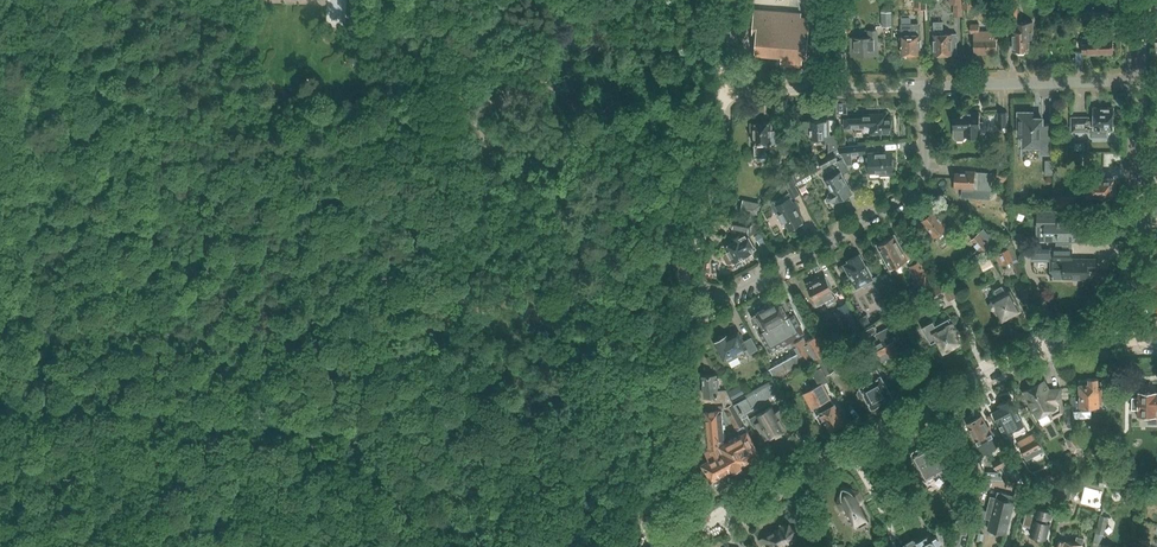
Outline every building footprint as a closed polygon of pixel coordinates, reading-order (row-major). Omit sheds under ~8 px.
[(359,9),(369,9),(369,0),(360,0),(359,9)] [(926,0),(914,0),(914,10),(926,10),(926,0)] [(962,0),(949,0),(949,4),(953,4),(953,16),(962,15),(962,0)] [(973,0),(963,0),(963,8),(973,8),(973,0)] [(1018,0),(1006,0),(1007,19),(1018,19),(1018,0)] [(781,56),(780,65),(801,67),(802,58),(815,59),(816,42),(808,41),(809,17),(801,16),(801,12),(755,8),(752,36),(757,36),(755,54),(781,56)] [(881,11),(881,25),(892,25),(891,11),(881,11)] [(1063,21),(1063,31),(1077,31),(1077,21),(1063,21)] [(934,22),(934,34),(935,55),(952,55),(952,54),(957,54),(956,33),(943,34),(943,22),(934,22)] [(1024,53),(1026,50),(1029,50),(1028,39),(1034,39),(1033,22),(1014,22),(1014,31),(1010,31),(1011,50),(1016,50),(1018,53),(1024,53)] [(971,33),(973,33),(974,54),(981,54),(982,53),(997,52),(997,37),(1004,37),(1004,23),(996,23),(996,30),(979,30),(979,24),(970,24),(971,33)] [(901,43),(901,46),(902,46),(902,55),(905,55),(905,56),(907,57),(910,56),(910,54),(919,54),(919,47),(920,47),(920,40),(919,40),(918,24),(901,24),(901,37),(899,38),(899,41),(902,42),(902,43),(901,43)] [(868,37),(851,37),(851,56),(857,55),(859,57),(866,57),(867,55),(878,55),(877,30),(867,30),(868,37)] [(1113,54),(1113,44),(1113,36),(1101,37),(1101,32),(1088,32),(1088,44),(1082,44),(1082,53),(1092,52),(1092,55),(1113,54)] [(1106,135),(1106,128),(1113,128),(1113,108),(1094,108),(1094,115),(1070,116),(1071,132),(1090,132),(1090,135),(1106,135)] [(1017,110),(1017,115),(1017,129),(1016,129),(1016,135),(1021,135),(1021,148),(1041,148),(1041,155),(1052,155),(1052,123),(1044,123),(1044,115),(1034,115),(1034,110),(1017,110)] [(964,137),(980,137),(980,113),(964,113),(964,112),(953,112),(954,137),(957,140),(963,139),(964,137)] [(998,127),(1001,127),(1007,127),(1006,112),(998,112),(998,127)] [(870,124),(870,133),(892,133),(891,117),(887,117),(887,113),(863,114),(863,118),(844,118),(844,128),(863,127),(863,124),(870,124)] [(829,141),(828,154),(834,151),(839,160),(843,158),(837,147),(838,147),(838,145),(838,139),(838,135),(829,135),(828,120),(801,121),(801,132),(810,132),(810,140),(829,141)] [(765,143),(782,143),(781,130),(771,130),(771,123),(751,123),(751,140),(754,141),(755,157),(765,157),(765,143)] [(866,144),(838,147),(837,147),(843,158),(847,165),(853,164),(852,156),(867,154),(866,144)] [(801,178),(822,168),(823,169),(836,161),(843,174),(850,170),(847,165),(843,158),(839,160),(834,151),(828,154),(818,160),(793,175),(796,180),(795,180),(798,186),(804,183),(801,178)] [(880,172),(880,175),(893,175),(893,165),(894,164),(894,163),(894,162),(894,161),(894,160),(894,159),(893,158),(892,152),(868,153),(869,172),(880,172)] [(1045,160),(1045,175),(1053,175),(1054,160),(1045,160)] [(996,180),(1009,181),(1010,168),(997,167),(996,180)] [(955,172),(954,188),(959,189),(961,187),(962,187),(962,197),(974,198),(974,188),(991,189),(991,173),(976,172),(976,170),(966,170),(965,173),(955,172)] [(851,194),(840,172),(824,180),(831,192),(828,194),(827,198),(829,201),(833,203),(837,201),(838,201),(851,194)] [(1094,173),(1080,173),(1080,200),(1101,200),(1101,196),(1113,196),(1114,178),(1101,178),(1094,178),(1094,173)] [(782,224),(785,222),(789,229),(803,221),(797,210),(799,208),(795,201),(793,202),(791,198),(800,193),(792,178),(783,183),(789,193),(773,202),(778,210),(778,211),(779,212),(776,214),(782,224)] [(803,196),(808,193),(805,185),(799,188),(803,196)] [(1054,198),(1054,208),(1070,208),(1070,198),(1054,198)] [(740,211),(758,215),(761,203),(743,199),(740,211)] [(922,220),(931,230),(929,232),(933,237),(934,236),(935,238),(936,237),(940,242),(946,237),(950,242),(956,237),(934,210),(922,220)] [(1051,240),(1072,240),(1088,240),(1088,232),(1073,232),(1073,220),(1055,220),(1055,211),(1037,211),(1037,220),(1037,240),(1051,240)] [(731,227),(740,228),(739,232),(740,234),(730,239),(732,242),(726,246),(729,251),(724,253),(723,256),(726,263),(730,264),(734,262),(735,262),(752,253),(751,252),(757,249),(749,236),(760,230),(754,220),(733,216),(731,227)] [(970,240),(978,248),(982,253),(995,242),(997,240),(991,233),(989,235),(983,229),(970,240)] [(760,243),(765,240),(761,232),(756,235),(760,243)] [(884,255),(891,269),(912,258),(907,249),(903,251),(894,236),(878,244),(880,248),(884,255)] [(880,248),(876,251),(880,258),(884,255),(880,248)] [(995,254),(1000,265),(1014,259),(1008,248),(995,254)] [(985,256),(978,249),(967,258),(974,266),(985,256)] [(1030,260),(1049,260),(1049,266),(1052,266),(1052,270),(1064,271),(1064,278),(1087,278),(1087,270),(1095,270),(1095,259),(1072,259),(1072,250),(1055,250),(1052,250),(1048,250),(1030,249),(1030,260)] [(857,289),(863,286),(864,287),(871,284),(871,285),(875,285),(882,300),(876,303),(882,314),(889,311),(883,300),(889,297),(878,275),(872,278),(859,255),(848,261),(849,262),(844,265),(857,289)] [(979,262),(983,271),(994,266),(989,257),(979,262)] [(921,260),(910,266),(922,288),(933,282),(927,272),(921,260)] [(809,282),(805,284),(810,292),(817,305),(820,303),(820,304),(825,302),(828,307),(837,302),(833,296),(835,295),(835,294),(826,277),(817,281),(816,278),(809,282)] [(941,283),(927,291),(928,293),(932,300),(932,301),(933,301),(946,294),(948,299),(957,294),(950,282),(943,286),(941,283)] [(1010,292),(1006,294),(1002,286),(994,290),(997,296),(990,300),(991,301),(989,303),(988,305),(991,310),(993,311),(997,309),(1003,319),(1020,310),(1010,292)] [(785,298),(770,305),(769,302),(764,305),(766,307),(751,316),(769,348),(802,329),(785,298)] [(848,303),(837,308),(844,321),(851,334),(854,332),(862,328),(855,316),(848,303)] [(871,323),(866,315),(859,318),(864,327),(871,323)] [(952,322),(951,323),(948,319),(935,326),(933,321),(922,327),(931,343),(937,340),(944,352),(960,342),(955,333),(958,331),(952,322)] [(879,342),(873,345),(882,361),(905,349),(892,325),(875,334),(879,342)] [(869,336),(876,331),(874,326),(858,334),(865,346),(872,342),(869,336)] [(718,340),(714,342),(724,360),(727,359),(728,361),(738,356),(736,354),(747,348),(750,354),(760,348),(753,336),(744,341),(738,331),(728,337),(727,335),(723,337),(721,336),(718,338),(718,340)] [(792,344),(798,353),(769,369),(777,381),(799,368),(808,363),(815,359),(817,358),(825,352),(828,351),(818,334),(807,341),(804,337),(792,344)] [(830,334),(822,339),(827,346),(834,341),(830,334)] [(826,374),(834,370),(825,352),(817,358),(822,367),(826,374)] [(813,388),(803,394),(811,409),(817,406),(820,411),(821,413),(817,415),(820,422),(825,419),(830,430),(832,429),(834,430),(838,428),(839,425),(845,422),(835,403),(833,404),(830,399),(831,398),(823,384),(829,381),(826,374),(822,367),(812,372),(819,385),(818,386),(813,388)] [(858,390),(858,394),(860,397),(862,398),(865,396),(871,408),(892,396),(877,368),(870,372),(874,379),(860,386),(861,388),(858,390)] [(705,397),(715,396),(716,402),(723,402),(724,409),(734,403),(732,401),(726,390),(718,391),(717,375),(703,376),(705,397)] [(1104,412),(1103,404),(1107,403),(1106,395),(1102,396),(1102,387),(1099,388),(1098,378),(1079,379),(1080,396),(1072,397),(1073,411),(1074,411),(1075,418),(1091,417),(1091,410),(1098,409),(1099,413),(1104,412)] [(732,401),(734,403),(740,417),(745,414),(754,410),(752,407),(781,390),(774,379),(745,394),(733,401),(732,401)] [(728,390),(733,401),(745,394),(739,384),(728,390)] [(1039,385),(1037,385),(1023,392),(1037,417),(1049,411),(1052,418),(1062,412),(1060,388),(1049,389),(1046,384),(1041,386),(1039,385)] [(1138,409),(1138,418),(1147,418),(1147,423),(1156,423),(1156,393),(1156,392),(1139,392),(1139,397),(1131,397),(1131,409),(1138,409)] [(993,413),(1000,424),(994,427),(1002,440),(1007,437),(1003,429),(1013,424),(1015,429),(1025,425),(1011,399),(999,405),(1001,409),(993,413)] [(759,451),(751,437),(747,430),(744,425),(745,424),(740,417),(734,403),(724,409),(736,430),(737,429),(740,434),(725,442),(722,411),(706,412),(710,449),(705,452),(710,460),(702,464),(711,481),(733,469),(734,470),(734,469),(736,473),(744,468),(743,465),(742,464),(751,459),(750,456),(759,451)] [(772,406),(757,415),(749,419),(754,429),(758,426),(766,439),(771,436),(771,437),(789,426),(779,409),(775,412),(772,406)] [(744,425),(747,430),(751,437),(756,435),(753,429),(747,418),(745,414),(740,417),(745,424),(744,425)] [(982,416),(968,423),(972,431),(969,433),(975,443),(977,442),(981,449),(984,454),(998,447),(993,437),(993,436),(992,434),(993,433),(989,426),(987,427),(982,416)] [(1107,431),(1099,431),(1099,449),(1108,449),(1107,431)] [(1015,444),(1017,442),(1025,455),(1027,460),(1044,451),(1041,446),(1034,433),(1022,440),(1020,435),(1013,439),(1015,444)] [(1066,439),(1074,452),(1081,447),(1073,435),(1066,439)] [(939,472),(945,483),(953,479),(934,442),(931,441),(925,445),(925,447),(921,449),(918,448),(912,452),(911,454),(916,461),(911,464),(915,471),(919,469),(925,480),(939,472)] [(1010,453),(993,462),(997,469),(1002,466),(1006,474),(1018,467),(1015,462),(1010,453)] [(971,465),(973,473),(979,472),(977,462),(970,463),(971,465)] [(1100,475),(1099,486),(1112,487),(1112,464),(1104,464),(1104,476),(1100,475)] [(1125,469),(1125,474),(1128,478),(1133,478),(1137,474),(1137,469),(1134,465),(1129,465),(1125,469)] [(887,479),(889,475),(877,471),(876,472),(882,483),(886,481),(887,479)] [(999,472),(986,471),(986,479),(1003,480),(999,472)] [(1042,474),(1042,482),(1050,483),(1051,475),(1042,474)] [(984,479),(982,487),(989,489),(991,481),(984,479)] [(1014,497),(1020,498),(1024,483),(1017,482),(1014,497)] [(1060,482),(1058,492),(1064,493),(1066,483),(1060,482)] [(1066,483),(1064,493),(1070,495),(1073,485),(1066,483)] [(845,512),(848,511),(854,522),(855,521),(858,528),(868,522),(865,516),(866,515),(860,504),(862,503),(863,501),(863,499),(864,499),(860,491),(843,487),(842,484),(841,485),(842,487),(837,504),(841,511),(842,510),(845,512)] [(1081,502),(1099,507),(1103,491),(1101,490),(1087,487),(1085,486),(1081,502)] [(985,518),(991,519),(988,529),(1006,534),(1014,501),(1012,501),(1014,495),(998,491),(996,497),(990,496),(986,511),(986,514),(985,518)] [(1061,512),(1070,514),(1070,513),(1072,513),(1073,508),(1072,507),(1073,503),(1064,501),(1061,512)] [(1038,514),(1026,511),(1023,525),(1032,528),(1030,534),(1046,538),(1050,523),(1047,522),(1048,518),(1051,518),(1053,511),(1039,507),(1038,514)] [(978,516),(985,518),(986,514),(986,511),(980,509),(978,516)] [(1100,515),(1094,542),(1101,543),(1103,535),(1107,517),(1106,517),(1101,515),(1100,515)] [(960,518),(950,524),(955,533),(967,535),(970,520),(960,518)] [(798,528),(797,527),(796,528),(781,524),(780,523),(779,523),(780,525),(779,529),(759,540),(763,546),(779,546),(787,543),(791,544),(792,546),(793,545),(792,544),(796,529),(798,528)] [(942,546),(937,537),(932,539),(930,534),(917,541),(915,538),(904,544),(906,546),(904,546),(940,546),(942,546)] [(1075,544),(1064,541),(1060,540),(1058,546),(1083,546),(1082,546),(1084,538),(1077,537),(1075,544)]
